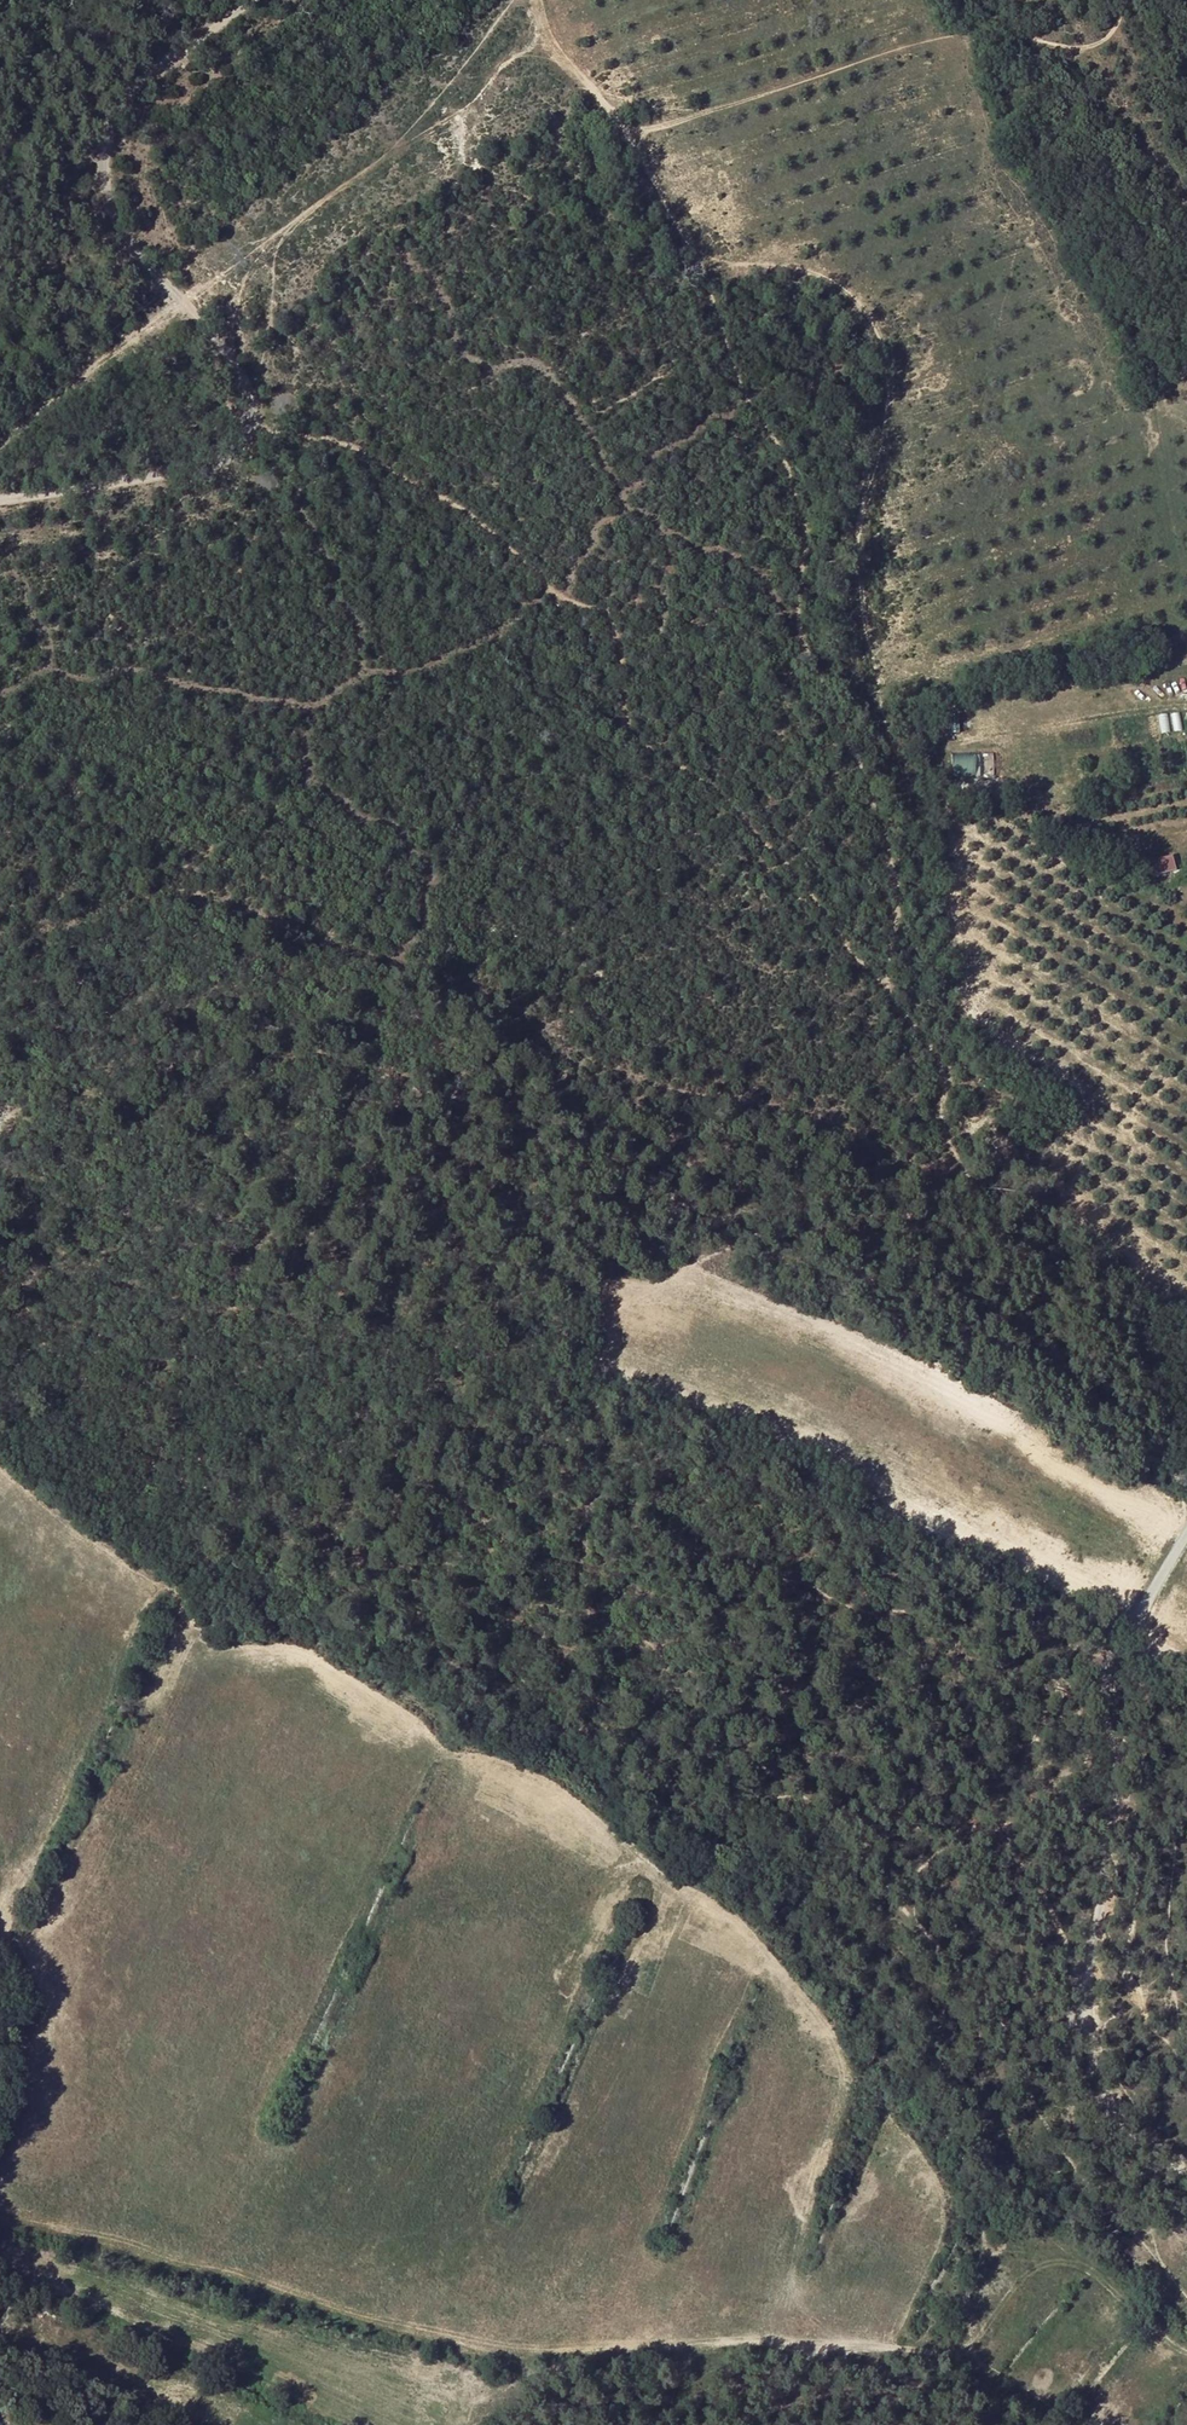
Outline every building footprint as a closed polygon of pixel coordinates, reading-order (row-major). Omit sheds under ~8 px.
[(1175,866),(1172,855),(1149,862),(1152,873),(1153,876),(1176,870),(1175,866)]
